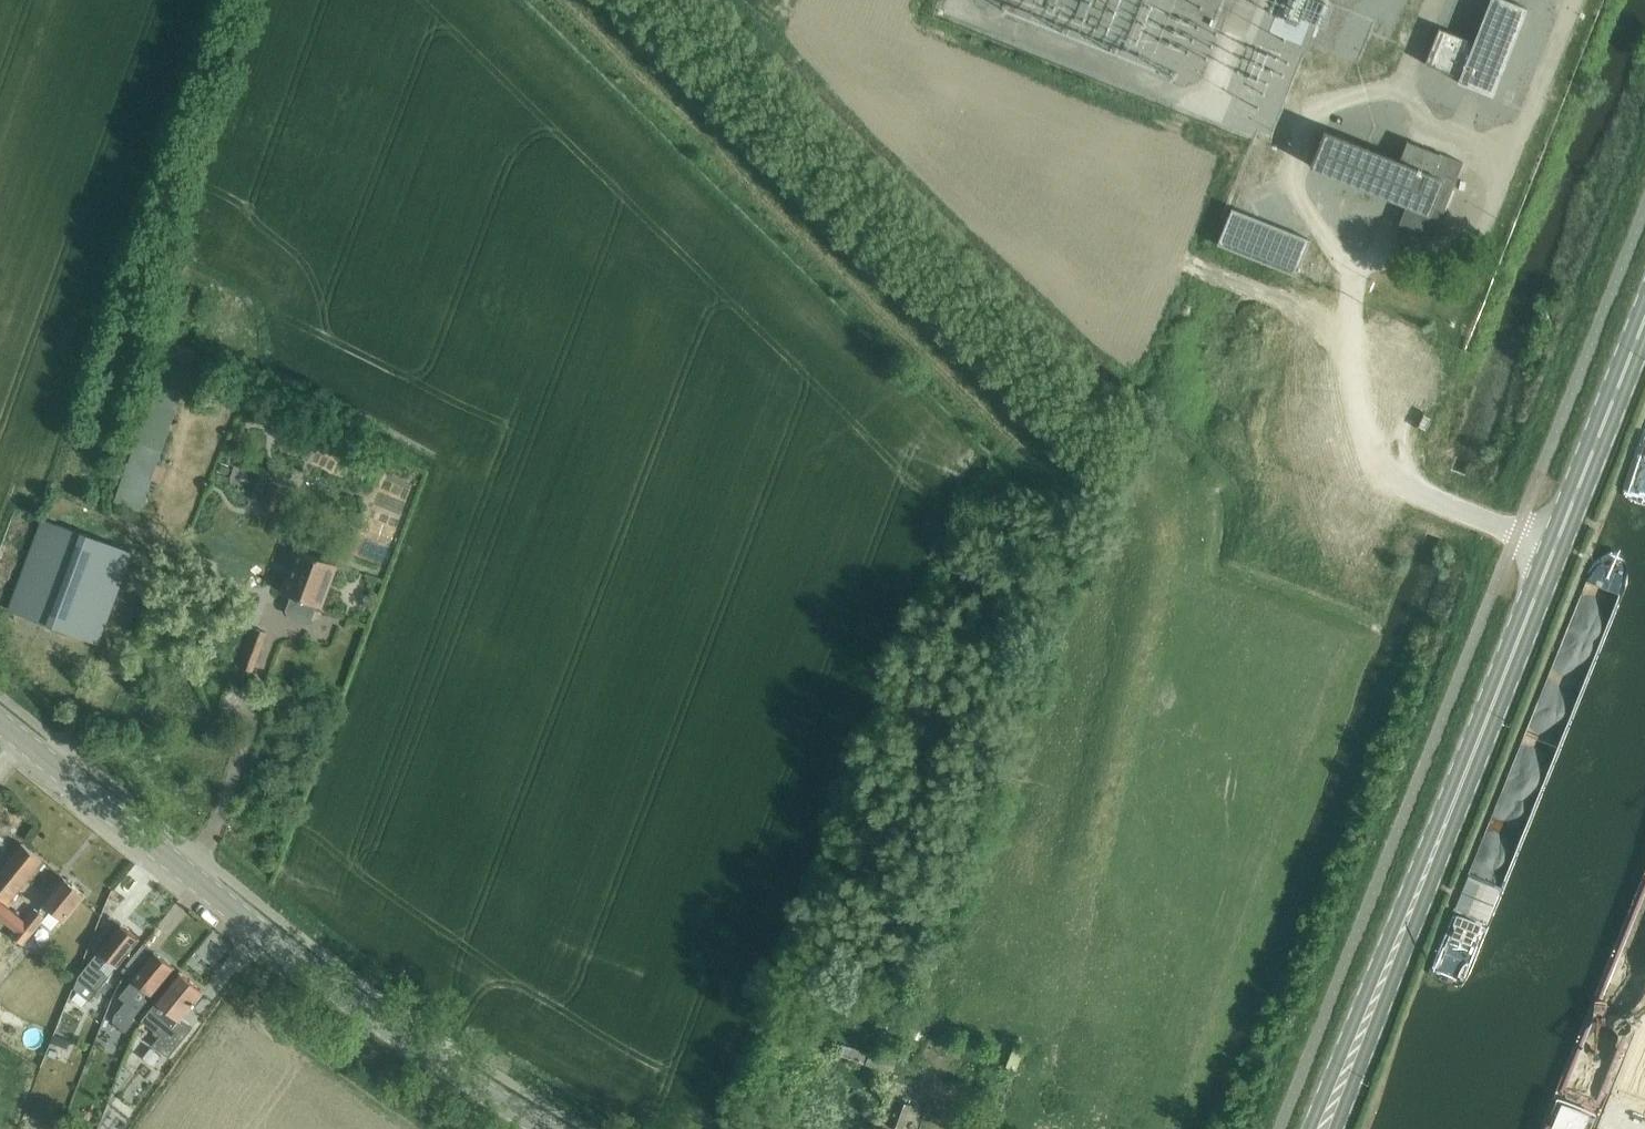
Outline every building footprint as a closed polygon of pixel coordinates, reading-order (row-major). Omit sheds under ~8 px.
[(1494,91),(1527,8),(1507,0),(1491,0),(1474,43),(1440,29),(1426,64),(1494,91)] [(1402,228),(1435,241),(1464,164),(1442,154),(1441,157),(1408,143),(1402,159),(1329,132),(1315,167),(1410,206),(1402,228)] [(1217,244),(1296,276),(1310,240),(1232,208),(1217,244)] [(171,341),(151,400),(115,502),(141,510),(197,350),(171,341)] [(255,500),(279,508),(289,483),(265,476),(255,500)] [(54,626),(97,642),(130,551),(56,523),(22,615),(54,627),(54,626)] [(287,610),(289,615),(307,622),(312,619),(317,605),(322,607),(337,564),(297,550),(282,592),(292,596),(287,610)] [(242,665),(253,669),(268,631),(258,627),(242,665)] [(10,902),(44,860),(24,843),(0,873),(0,894),(10,902)] [(64,920),(85,894),(66,878),(39,910),(37,907),(13,936),(23,944),(32,933),(52,910),(64,920)] [(117,966),(140,939),(110,915),(93,936),(104,944),(78,975),(73,988),(88,1001),(98,989),(97,989),(116,965),(117,966)] [(173,967),(164,959),(155,952),(154,953),(142,944),(122,970),(134,979),(133,980),(142,988),(124,1011),(112,1002),(102,1027),(126,1046),(138,1023),(133,1019),(173,967)] [(164,995),(143,1021),(161,1036),(154,1045),(169,1058),(193,1028),(181,1018),(203,990),(182,973),(164,995)] [(51,1044),(68,1050),(72,1040),(55,1034),(51,1044)] [(866,1064),(889,1073),(894,1059),(871,1051),(866,1064)] [(912,1104),(899,1099),(890,1124),(884,1121),(882,1127),(875,1125),(874,1128),(903,1128),(912,1104)]
